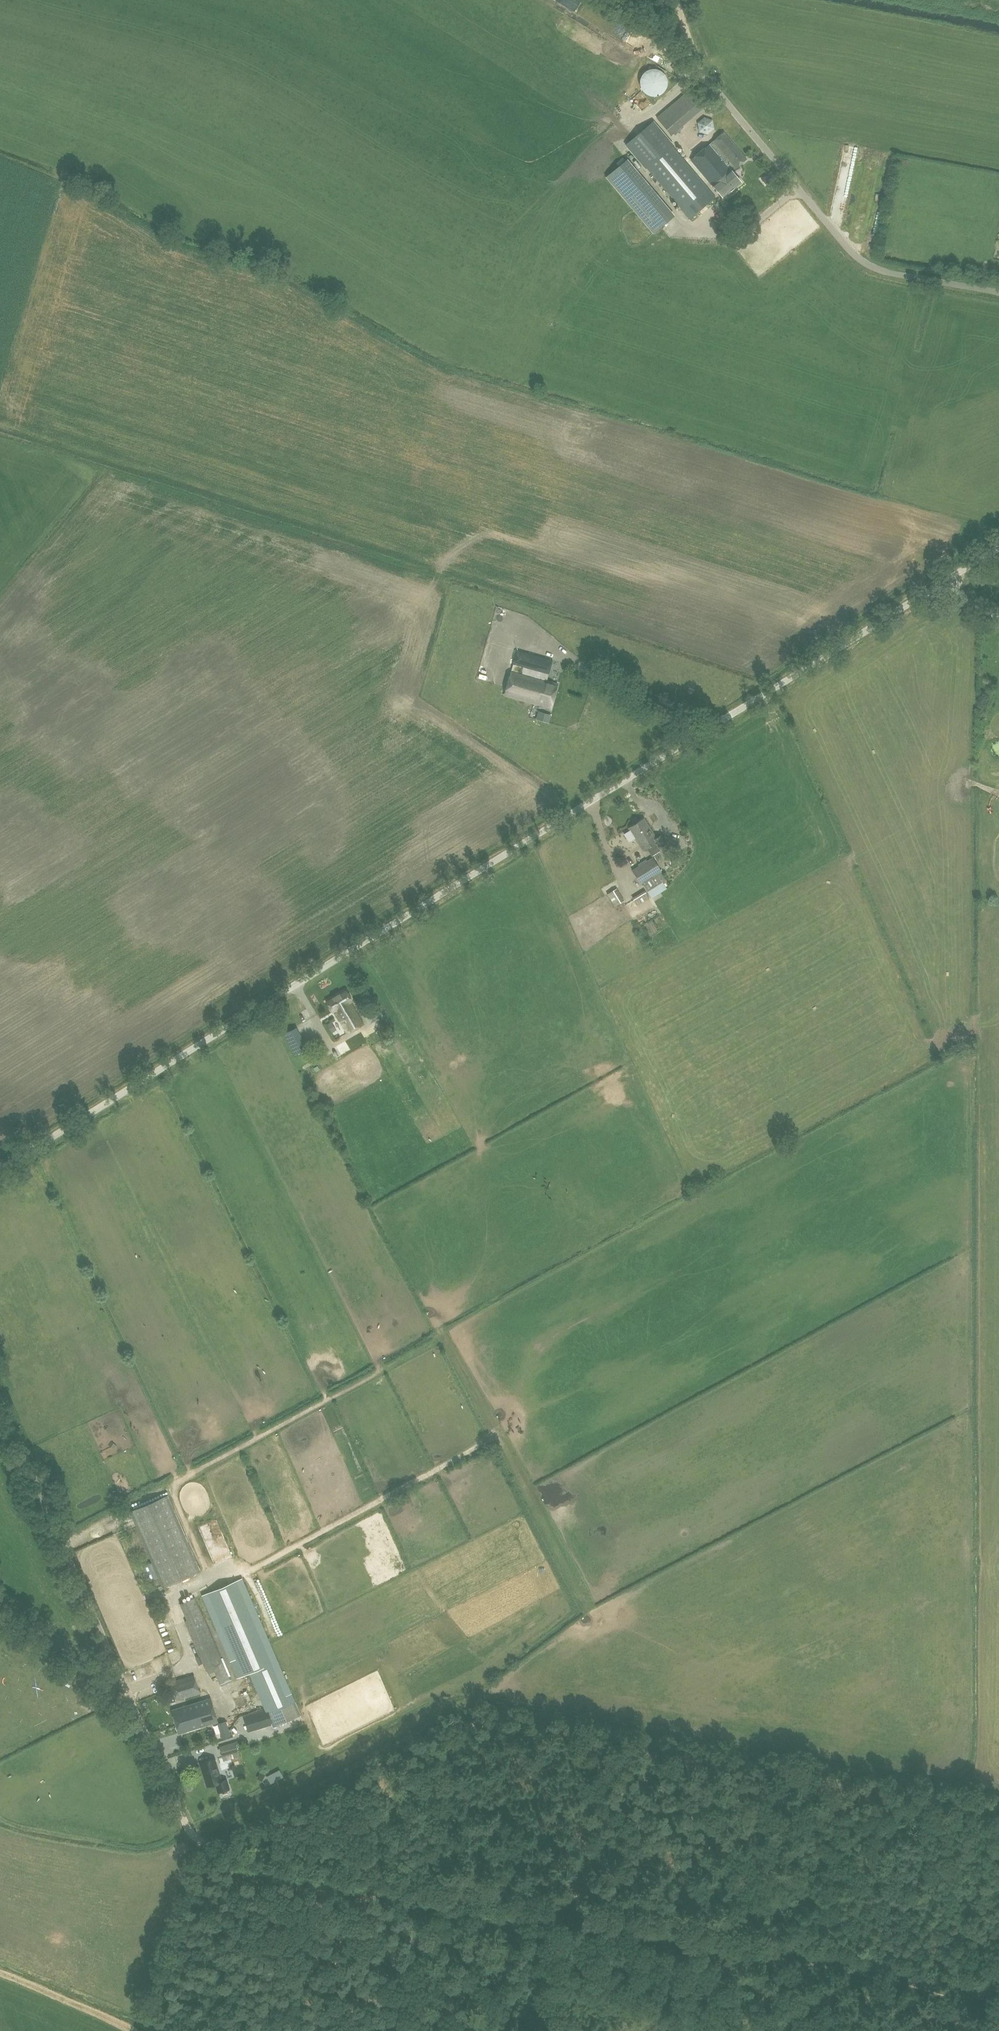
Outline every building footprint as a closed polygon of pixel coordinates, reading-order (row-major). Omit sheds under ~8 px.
[(659,115),(672,131),(706,104),(692,88),(659,115)] [(705,119),(701,129),(712,134),(717,124),(705,119)] [(715,197),(672,146),(673,145),(654,121),(626,145),(645,168),(647,167),(682,208),(681,209),(689,219),(715,197)] [(724,132),(691,160),(723,197),(741,182),(732,171),(746,159),(724,132)] [(656,228),(675,211),(655,188),(650,193),(627,166),(613,178),(656,228)] [(863,220),(853,216),(847,230),(857,234),(863,220)] [(516,650),(511,670),(546,681),(552,660),(516,650)] [(557,684),(546,681),(511,670),(504,694),(550,707),(557,684)] [(657,837),(651,828),(644,818),(630,827),(644,849),(647,847),(653,854),(661,849),(659,847),(667,842),(662,834),(657,837)] [(662,872),(653,857),(647,861),(646,858),(641,862),(642,864),(632,869),(641,885),(643,884),(647,891),(665,879),(661,872),(662,872)] [(614,889),(607,894),(616,906),(623,901),(614,889)] [(633,897),(638,905),(649,897),(645,890),(633,897)] [(353,1001),(346,989),(326,1001),(333,1012),(334,1011),(347,1033),(362,1024),(350,1003),(353,1001)] [(371,1018),(365,1007),(360,1010),(368,1025),(378,1019),(375,1015),(371,1018)] [(374,1033),(382,1030),(380,1023),(372,1026),(374,1033)] [(297,1026),(283,1033),(288,1043),(302,1036),(297,1026)] [(324,1376),(327,1376),(328,1382),(335,1381),(333,1368),(324,1369),(324,1376)] [(841,1479),(831,1483),(834,1489),(843,1486),(841,1479)] [(200,1570),(168,1495),(131,1511),(163,1586),(200,1570)] [(223,1562),(233,1557),(221,1530),(211,1535),(223,1562)] [(300,1715),(256,1611),(241,1578),(203,1595),(238,1678),(250,1673),(266,1709),(244,1715),(248,1731),(272,1725),(273,1727),(300,1715)] [(230,1679),(201,1612),(195,1597),(179,1603),(184,1614),(188,1613),(190,1617),(185,1619),(205,1668),(212,1665),(220,1683),(230,1679)] [(268,1613),(273,1610),(269,1603),(264,1606),(268,1613)] [(195,1695),(200,1694),(194,1674),(171,1681),(177,1700),(175,1700),(177,1708),(172,1709),(179,1732),(218,1720),(211,1697),(197,1702),(195,1695)] [(251,1696),(238,1700),(242,1712),(254,1708),(251,1696)] [(278,1726),(255,1732),(258,1744),(280,1738),(278,1726)] [(235,1742),(219,1747),(222,1756),(238,1752),(235,1742)] [(230,1766),(244,1764),(243,1756),(229,1758),(230,1766)] [(200,1763),(207,1786),(215,1783),(218,1792),(228,1789),(225,1780),(221,1781),(214,1759),(200,1763)]
